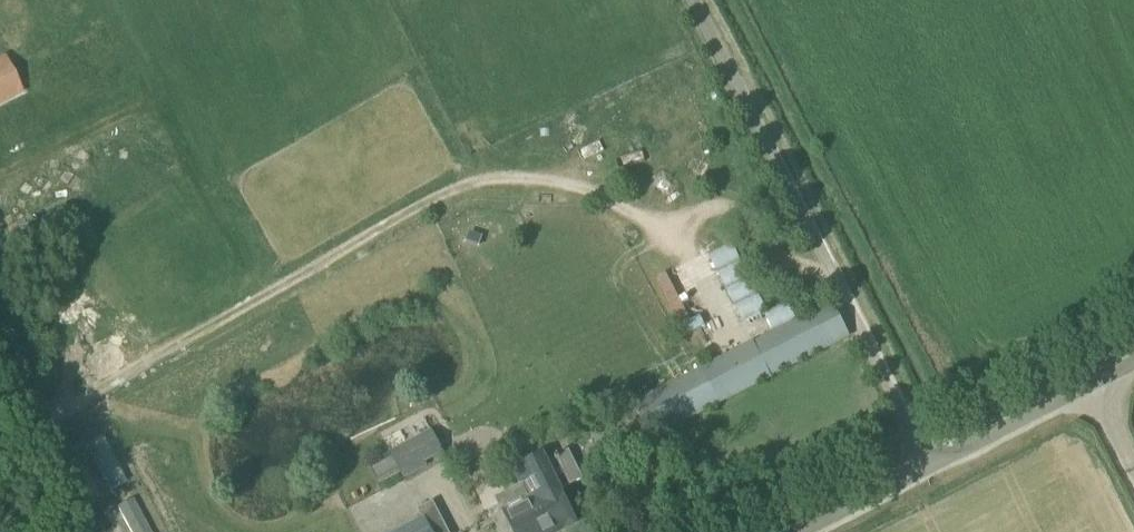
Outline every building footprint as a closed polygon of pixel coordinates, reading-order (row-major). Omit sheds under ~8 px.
[(0,57),(0,105),(24,93),(5,55),(0,57)] [(716,252),(737,321),(761,313),(740,245),(716,252)] [(704,326),(700,316),(691,320),(669,271),(659,276),(685,334),(704,326)] [(652,438),(850,336),(833,303),(634,405),(636,410),(624,416),(637,440),(649,433),(652,438)] [(404,480),(429,467),(427,463),(438,457),(440,461),(447,457),(433,430),(390,452),(404,480)] [(578,523),(561,490),(582,479),(569,453),(561,457),(553,459),(554,460),(547,464),(543,456),(515,470),(523,486),(497,499),(501,508),(491,513),(500,531),(560,531),(578,523)] [(118,509),(130,531),(151,531),(134,500),(118,509)] [(418,511),(423,519),(425,518),(432,531),(449,531),(434,502),(420,510),(418,511)] [(425,518),(423,519),(397,531),(432,531),(425,518)]
